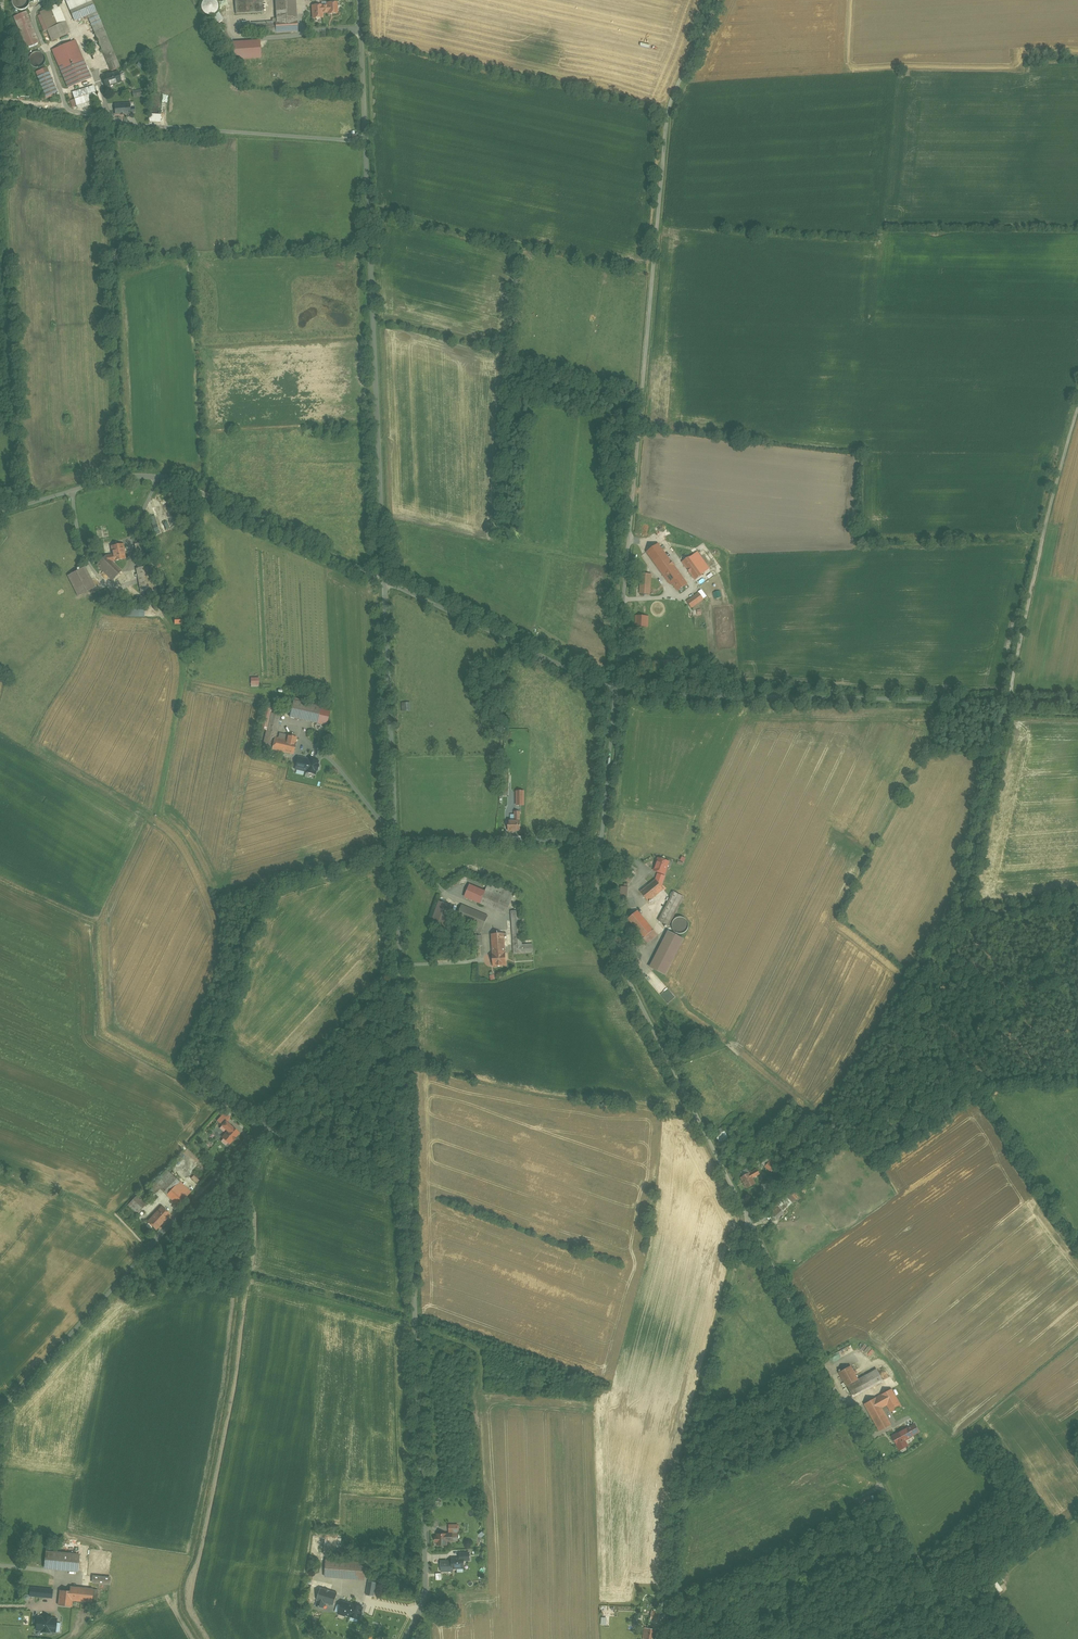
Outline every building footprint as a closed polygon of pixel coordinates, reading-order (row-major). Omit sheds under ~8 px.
[(206,14),(209,15),(211,15),(214,14),(216,12),(217,10),(217,7),(217,4),(215,2),(213,1),(212,0),(207,0),(206,0),(204,2),(203,4),(202,6),(202,8),(202,11),(204,13),(206,14)] [(236,14),(263,13),(262,0),(235,0),(236,14)] [(278,0),(279,21),(242,24),(243,35),(291,32),(290,21),(287,21),(287,14),(296,14),(296,0),(283,0),(278,0)] [(338,1),(317,2),(312,2),(313,19),(324,19),(324,14),(339,13),(338,1)] [(92,2),(70,11),(74,21),(88,16),(96,12),(92,2)] [(38,43),(26,12),(14,17),(27,47),(38,43)] [(117,61),(103,28),(96,12),(88,16),(108,64),(117,61)] [(65,22),(47,30),(52,41),(70,33),(65,22)] [(87,60),(83,61),(74,40),(55,48),(66,73),(70,87),(93,80),(87,60)] [(260,41),(234,42),(234,59),(262,58),(260,41)] [(40,52),(38,52),(37,52),(35,52),(34,53),(33,53),(32,54),(31,54),(31,55),(30,56),(30,57),(29,58),(29,59),(29,60),(29,61),(29,62),(30,63),(31,64),(31,65),(32,66),(33,66),(34,67),(35,68),(36,68),(38,68),(40,68),(41,67),(42,66),(43,66),(44,65),(44,64),(44,63),(45,63),(45,62),(45,61),(45,60),(45,58),(45,57),(44,56),(44,55),(43,54),(42,54),(42,53),(41,53),(40,52)] [(117,61),(108,64),(111,71),(120,67),(117,61)] [(38,72),(47,97),(42,98),(43,100),(60,94),(50,67),(38,72)] [(118,72),(103,77),(106,87),(121,82),(118,72)] [(93,86),(73,92),(77,105),(98,99),(93,86)] [(129,104),(115,104),(116,114),(120,114),(123,113),(123,114),(130,114),(129,104)] [(123,544),(112,546),(113,554),(106,556),(112,561),(125,559),(123,549),(124,549),(123,544)] [(674,566),(658,544),(647,552),(663,575),(663,574),(674,566)] [(142,547),(135,548),(137,557),(144,555),(142,547)] [(709,569),(697,552),(683,562),(695,579),(709,569)] [(121,571),(112,561),(106,556),(96,565),(112,580),(121,571)] [(148,566),(137,569),(141,592),(153,590),(148,566)] [(686,583),(674,566),(663,574),(670,584),(672,582),(678,590),(686,584),(686,583)] [(96,587),(85,567),(68,576),(78,596),(96,587)] [(651,574),(638,573),(637,593),(649,594),(651,574)] [(699,593),(687,601),(692,607),(703,599),(699,593)] [(648,616),(636,615),(635,626),(648,627),(648,616)] [(321,707),(293,701),(290,717),(317,723),(319,715),(321,707)] [(410,703),(402,703),(402,711),(410,711),(410,703)] [(272,713),(273,706),(265,704),(259,729),(266,730),(270,712),(272,713)] [(330,709),(321,707),(319,715),(328,717),(330,709)] [(285,738),(285,739),(275,737),(280,715),(272,713),(270,712),(266,730),(262,747),(287,753),(289,745),(290,745),(291,739),(297,740),(297,737),(288,735),(287,739),(285,738)] [(328,717),(319,715),(317,723),(326,725),(328,717)] [(291,739),(290,745),(289,745),(287,753),(293,754),(297,740),(291,739)] [(318,760),(297,755),(294,770),(315,775),(318,760)] [(509,769),(501,768),(500,781),(500,795),(508,795),(509,769)] [(515,821),(508,821),(508,831),(520,831),(520,821),(515,821)] [(670,862),(658,857),(653,871),(658,873),(665,875),(670,862)] [(631,874),(628,872),(624,878),(630,882),(636,873),(633,871),(631,874)] [(666,876),(665,875),(658,873),(655,879),(662,888),(666,876)] [(662,888),(655,879),(648,885),(654,892),(650,894),(653,898),(663,889),(662,888)] [(514,893),(489,883),(486,891),(480,904),(506,914),(514,893)] [(464,897),(480,904),(486,891),(469,884),(464,897)] [(654,892),(648,885),(640,892),(648,902),(653,898),(650,894),(654,892)] [(628,887),(621,886),(620,897),(627,898),(628,887)] [(684,897),(673,891),(658,921),(669,926),(684,897)] [(453,906),(439,901),(431,924),(445,929),(453,906)] [(488,916),(462,905),(461,907),(487,918),(488,916)] [(487,918),(461,907),(457,918),(482,929),(487,918)] [(522,945),(520,911),(511,911),(514,954),(533,952),(533,944),(522,945)] [(637,911),(627,919),(634,927),(638,923),(635,920),(641,915),(637,911)] [(658,935),(641,915),(635,920),(638,923),(634,927),(648,943),(658,935)] [(684,939),(668,931),(649,967),(665,975),(684,939)] [(504,933),(491,934),(492,953),(501,952),(501,946),(505,946),(504,936),(504,933)] [(483,935),(474,936),(474,946),(483,946),(483,935)] [(505,946),(501,946),(501,952),(492,953),(493,966),(506,965),(505,946)] [(230,1118),(224,1113),(217,1121),(222,1125),(222,1126),(226,1121),(226,1122),(230,1118)] [(226,1122),(226,1121),(222,1126),(228,1131),(222,1137),(230,1144),(239,1133),(226,1122)] [(724,1131),(724,1132),(722,1128),(715,1131),(723,1146),(730,1142),(724,1131)] [(772,1158),(771,1159),(767,1156),(761,1164),(772,1172),(779,1163),(772,1158)] [(757,1169),(749,1173),(741,1177),(747,1188),(755,1184),(752,1178),(760,1174),(757,1169)] [(167,1170),(155,1184),(160,1189),(161,1189),(173,1176),(167,1170)] [(198,1183),(201,1180),(195,1175),(192,1178),(198,1183)] [(173,1176),(161,1189),(167,1195),(180,1181),(173,1176)] [(191,1192),(180,1181),(167,1195),(178,1206),(191,1192)] [(160,1189),(155,1184),(150,1189),(155,1194),(160,1189)] [(136,1196),(128,1205),(137,1214),(141,1210),(137,1207),(142,1202),(136,1196)] [(787,1196),(777,1205),(782,1210),(791,1201),(787,1196)] [(782,1210),(777,1205),(770,1212),(777,1219),(784,1213),(782,1210)] [(170,1215),(162,1207),(148,1222),(156,1229),(170,1215)] [(858,1380),(850,1366),(839,1372),(847,1386),(858,1380)] [(858,1380),(864,1391),(883,1381),(877,1369),(858,1380)] [(858,1380),(847,1386),(853,1397),(864,1391),(858,1380)] [(891,1389),(881,1394),(876,1398),(881,1407),(881,1408),(887,1405),(891,1412),(901,1407),(891,1389)] [(876,1398),(875,1397),(864,1404),(870,1415),(879,1410),(878,1409),(881,1407),(876,1398)] [(881,1408),(881,1407),(878,1409),(879,1410),(870,1415),(879,1431),(891,1425),(881,1408)] [(915,1423),(891,1436),(899,1451),(908,1446),(906,1441),(913,1437),(912,1436),(920,1432),(915,1423)] [(873,1494),(865,1497),(869,1506),(877,1502),(873,1494)] [(452,1534),(438,1534),(438,1544),(447,1544),(447,1538),(452,1538),(452,1534)] [(79,1555),(46,1551),(45,1568),(78,1571),(79,1555)] [(358,1564),(328,1562),(327,1566),(326,1576),(357,1578),(357,1575),(357,1574),(358,1568),(358,1564)] [(440,1573),(437,1573),(438,1586),(447,1586),(446,1579),(453,1579),(453,1575),(446,1575),(446,1573),(440,1573)] [(990,1587),(994,1592),(1000,1587),(997,1582),(990,1587)] [(53,1589),(30,1587),(30,1596),(52,1598),(53,1589)] [(70,1591),(60,1590),(59,1599),(69,1600),(73,1601),(73,1600),(92,1602),(93,1589),(70,1587),(70,1591)] [(337,1593),(321,1588),(317,1600),(318,1600),(317,1604),(311,1603),(306,1622),(319,1626),(325,1603),(333,1605),(343,1607),(347,1609),(351,1597),(337,1593)] [(69,1600),(59,1599),(58,1602),(56,1602),(55,1614),(72,1616),(74,1604),(72,1604),(73,1601),(69,1600)] [(343,1607),(333,1605),(329,1619),(342,1624),(347,1609),(343,1607)] [(60,1619),(43,1617),(42,1630),(58,1632),(60,1619)] [(645,1628),(643,1635),(643,1638),(644,1638),(653,1638),(655,1629),(645,1628)]
